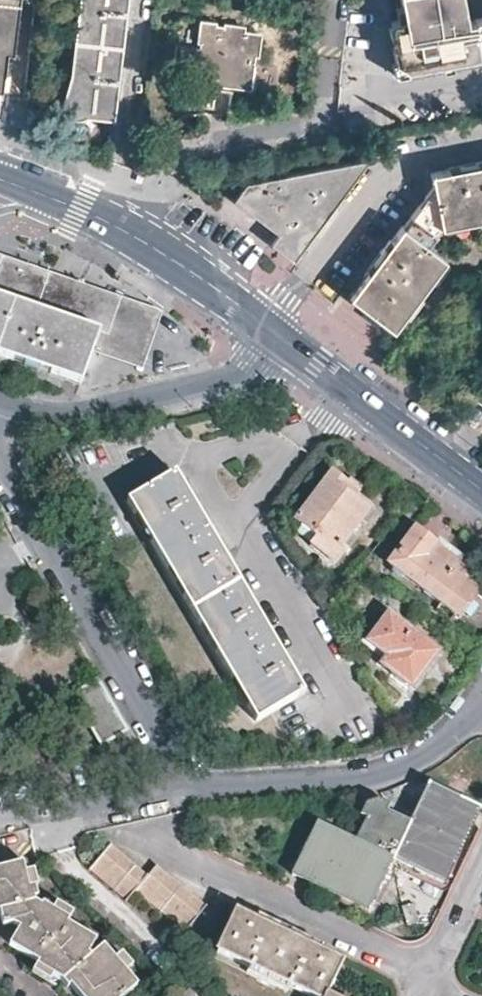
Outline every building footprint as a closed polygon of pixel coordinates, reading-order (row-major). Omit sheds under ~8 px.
[(7,123),(11,96),(13,75),(7,75),(10,55),(4,54),(10,0),(0,0),(0,120),(7,123)] [(10,55),(15,55),(21,0),(10,0),(4,54),(10,55)] [(76,105),(116,110),(128,0),(88,0),(76,105)] [(405,12),(392,15),(393,22),(390,23),(391,32),(395,31),(397,41),(394,42),(397,57),(406,54),(408,64),(427,60),(426,55),(431,54),(432,59),(440,57),(440,52),(456,49),(457,54),(481,48),(481,0),(402,0),(405,12)] [(245,67),(256,69),(257,54),(261,54),(263,29),(246,27),(246,21),(224,19),(224,21),(217,20),(216,18),(201,15),(198,40),(200,40),(200,44),(197,44),(196,57),(206,59),(205,67),(204,67),(203,67),(202,68),(201,68),(200,69),(200,70),(199,71),(199,72),(199,73),(199,74),(199,75),(199,76),(200,77),(201,77),(203,78),(204,78),(206,78),(208,77),(209,77),(210,75),(211,73),(219,74),(218,80),(235,83),(237,72),(245,67)] [(406,54),(397,57),(393,58),(395,69),(409,67),(408,64),(406,54)] [(254,86),(256,69),(245,67),(237,72),(235,83),(254,86)] [(248,181),(235,198),(248,208),(254,213),(258,209),(281,228),(272,241),(295,258),(371,157),(248,181)] [(447,168),(447,170),(430,172),(433,187),(408,219),(404,223),(391,240),(389,239),(379,252),(385,256),(371,273),(368,270),(349,295),(358,302),(384,321),(395,329),(405,314),(403,313),(418,293),(421,295),(437,274),(434,272),(443,259),(447,262),(449,259),(429,244),(442,228),(444,228),(446,226),(445,225),(468,220),(469,222),(481,219),(481,161),(447,168)] [(92,353),(99,332),(108,336),(118,307),(95,298),(98,290),(85,285),(45,271),(36,268),(32,276),(0,265),(0,264),(0,355),(80,383),(92,353)] [(99,332),(92,353),(140,370),(161,313),(145,307),(98,290),(95,298),(118,307),(108,336),(99,332)] [(303,693),(173,471),(126,499),(256,720),(303,693)] [(373,504),(330,472),(293,520),(315,536),(308,545),(328,561),(373,504)] [(451,571),(456,565),(457,562),(434,545),(435,542),(414,526),(386,563),(459,617),(477,592),(460,578),(451,571)] [(465,571),(456,565),(451,571),(460,578),(465,571)] [(438,651),(387,613),(366,641),(386,656),(380,665),(411,688),(438,651)] [(71,692),(98,742),(124,727),(96,678),(71,692)] [(443,883),(479,809),(428,784),(409,822),(386,811),(388,806),(377,800),(365,804),(359,816),(365,819),(354,841),(316,824),(292,873),(368,908),(381,882),(385,884),(393,866),(414,876),(417,870),(443,883)] [(107,842),(87,865),(125,897),(133,888),(144,874),(107,842)] [(144,874),(133,888),(181,929),(202,903),(154,862),(144,874)] [(5,944),(41,965),(40,967),(60,979),(64,984),(69,982),(80,995),(119,995),(135,983),(129,975),(131,973),(126,965),(122,967),(101,943),(88,953),(88,951),(96,937),(90,933),(87,936),(62,920),(64,918),(52,912),(54,909),(43,903),(40,908),(33,904),(33,901),(35,900),(34,889),(27,890),(24,874),(29,874),(27,863),(0,869),(0,919),(1,924),(10,923),(17,927),(5,944)] [(419,920),(413,901),(403,904),(408,922),(419,920)] [(325,994),(341,960),(235,911),(217,951),(263,972),(260,978),(274,985),(277,979),(313,995),(328,995),(325,994)] [(5,944),(17,927),(10,923),(1,924),(0,919),(0,940),(5,944)]
